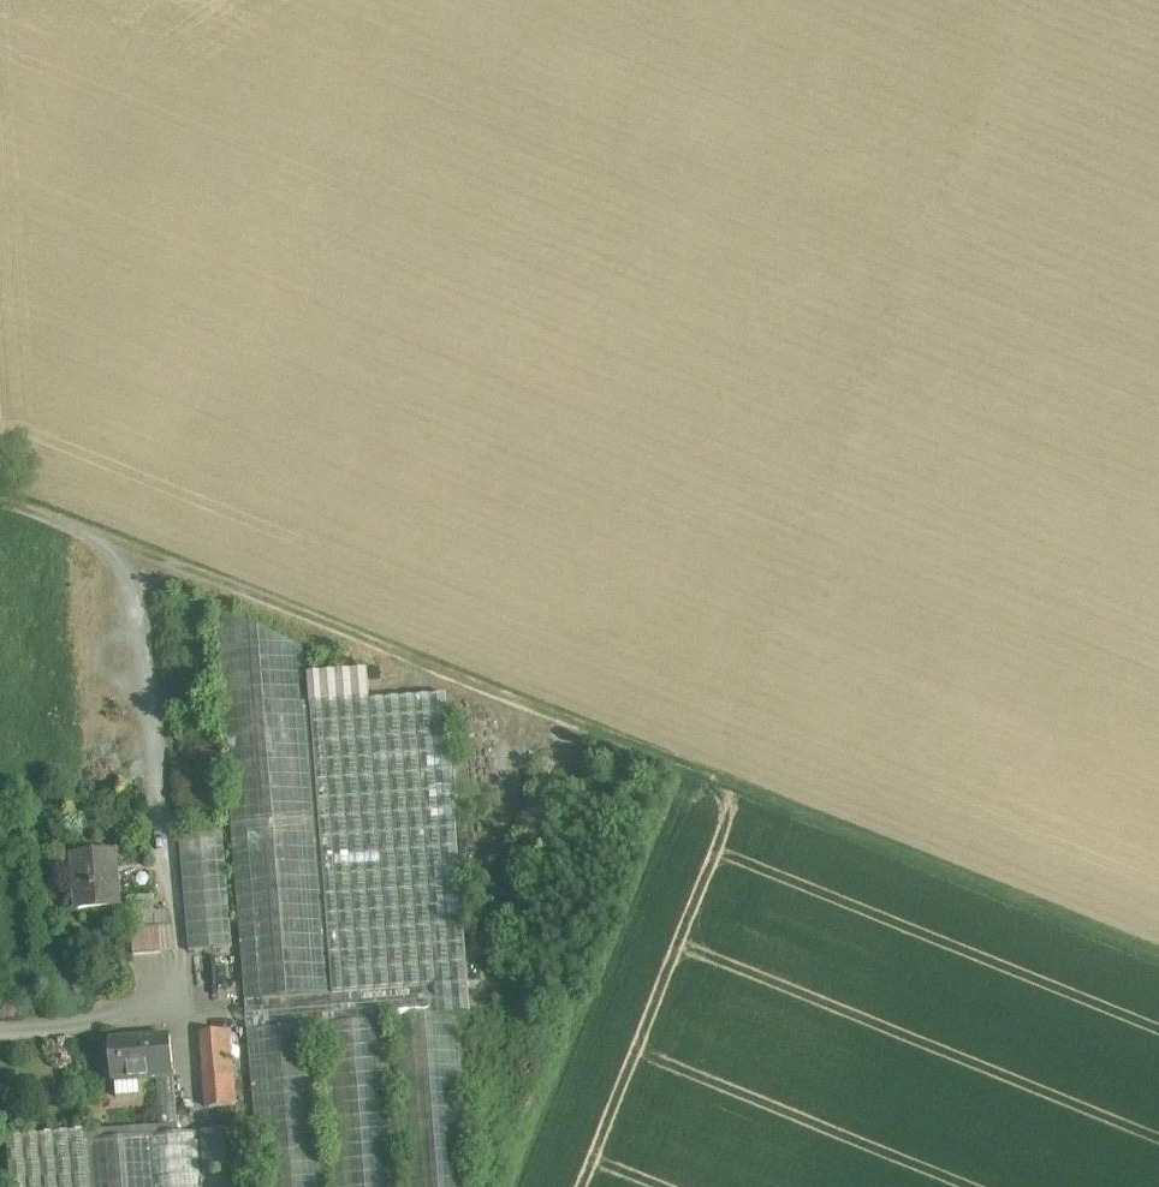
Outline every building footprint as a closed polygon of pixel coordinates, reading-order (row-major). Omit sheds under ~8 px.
[(214,613),(260,1186),(325,1186),(313,1029),(322,1028),(335,1186),(399,1186),(386,1023),(395,1022),(408,1186),(473,1186),(459,1015),(459,1014),(437,1016),(435,991),(333,1000),(306,675),(304,648),(214,613)] [(367,670),(306,675),(333,1000),(435,991),(437,1016),(459,1014),(459,1015),(470,1014),(446,694),(369,700),(367,670)] [(223,828),(178,832),(187,953),(231,950),(223,828)] [(114,855),(71,859),(76,913),(118,910),(114,855)] [(131,898),(131,912),(153,912),(153,898),(131,898)] [(131,912),(132,930),(168,929),(168,911),(153,912),(131,912)] [(168,929),(132,930),(133,955),(173,954),(172,929),(168,929)] [(229,1036),(205,1038),(211,1111),(236,1109),(229,1036)] [(172,1040),(109,1044),(111,1081),(114,1081),(115,1098),(138,1096),(137,1080),(158,1078),(161,1128),(177,1127),(172,1040)] [(201,1135),(205,1186),(252,1186),(248,1132),(201,1135)] [(6,1141),(9,1186),(85,1186),(81,1135),(6,1141)] [(158,1139),(161,1186),(194,1186),(190,1136),(158,1139)] [(88,1144),(91,1186),(156,1186),(152,1139),(88,1144)]
